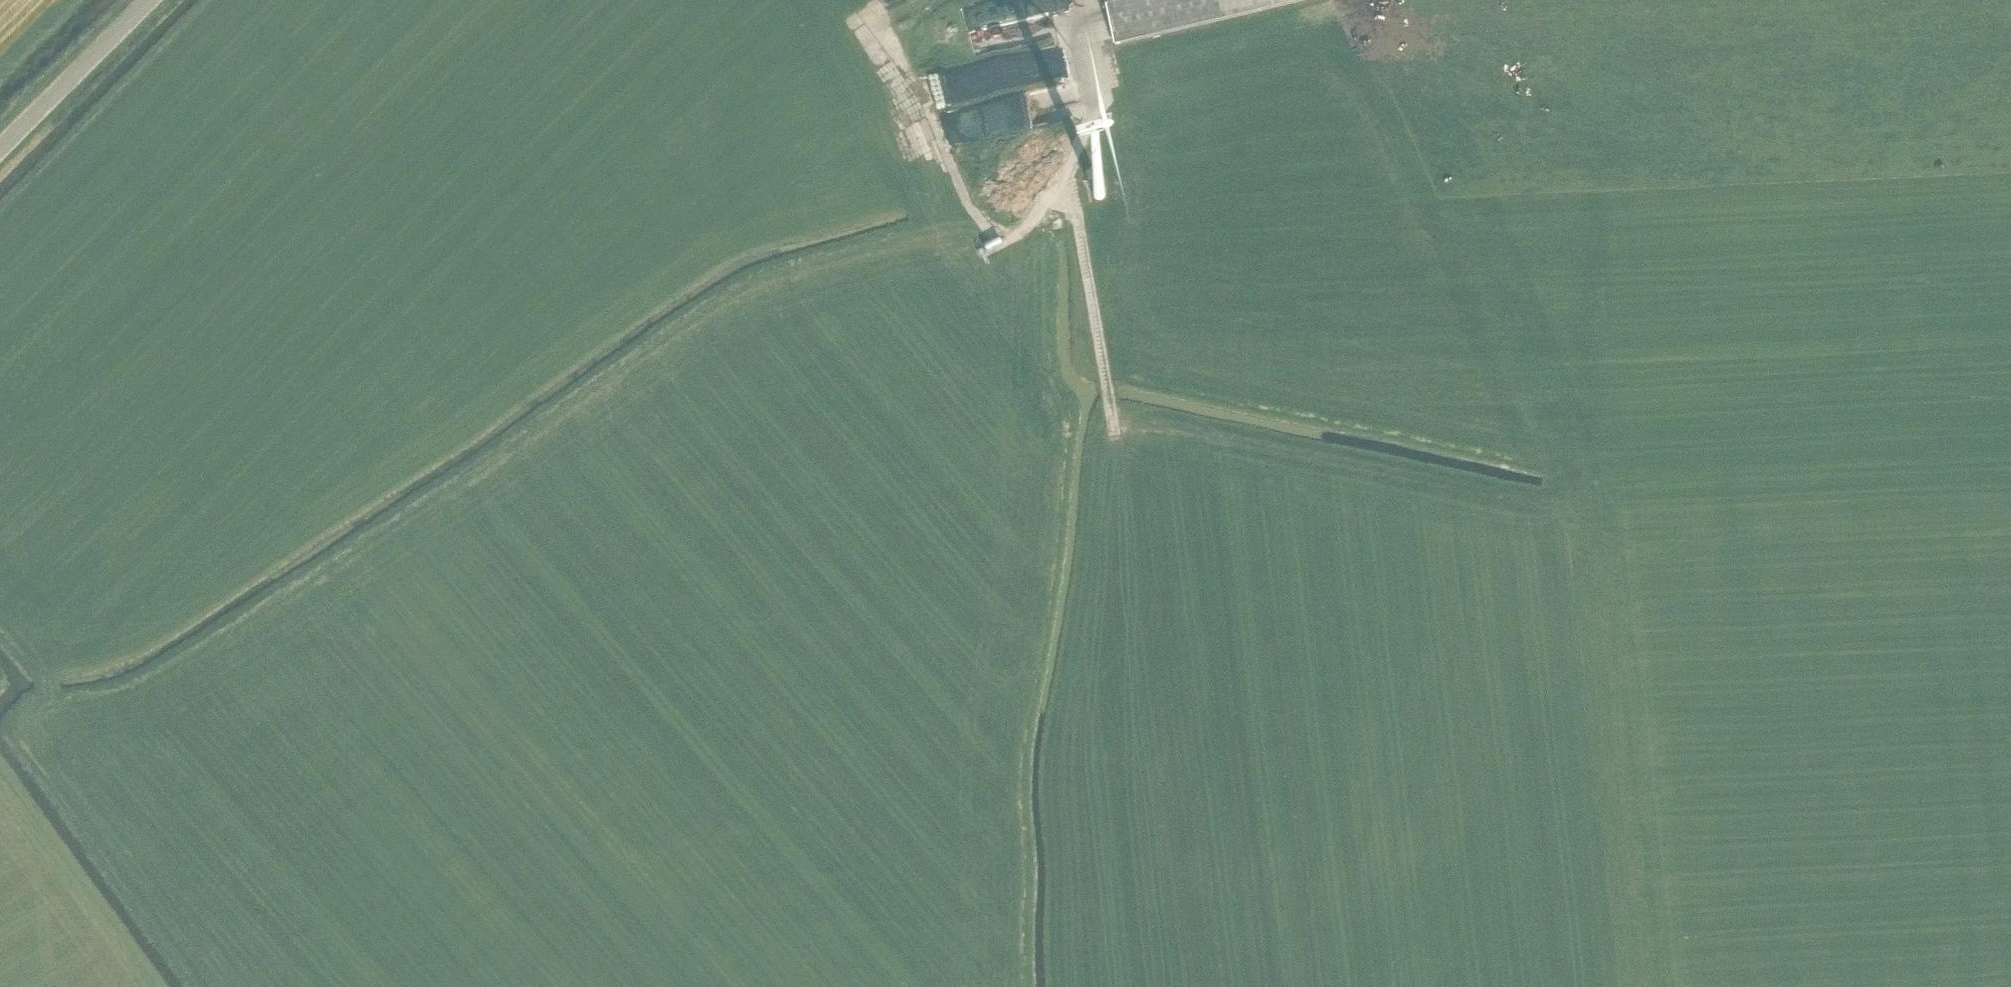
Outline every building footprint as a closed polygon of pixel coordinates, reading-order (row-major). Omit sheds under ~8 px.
[(1114,45),(1306,0),(1104,0),(1114,45)] [(944,100),(964,98),(962,65),(941,67),(944,100)]
